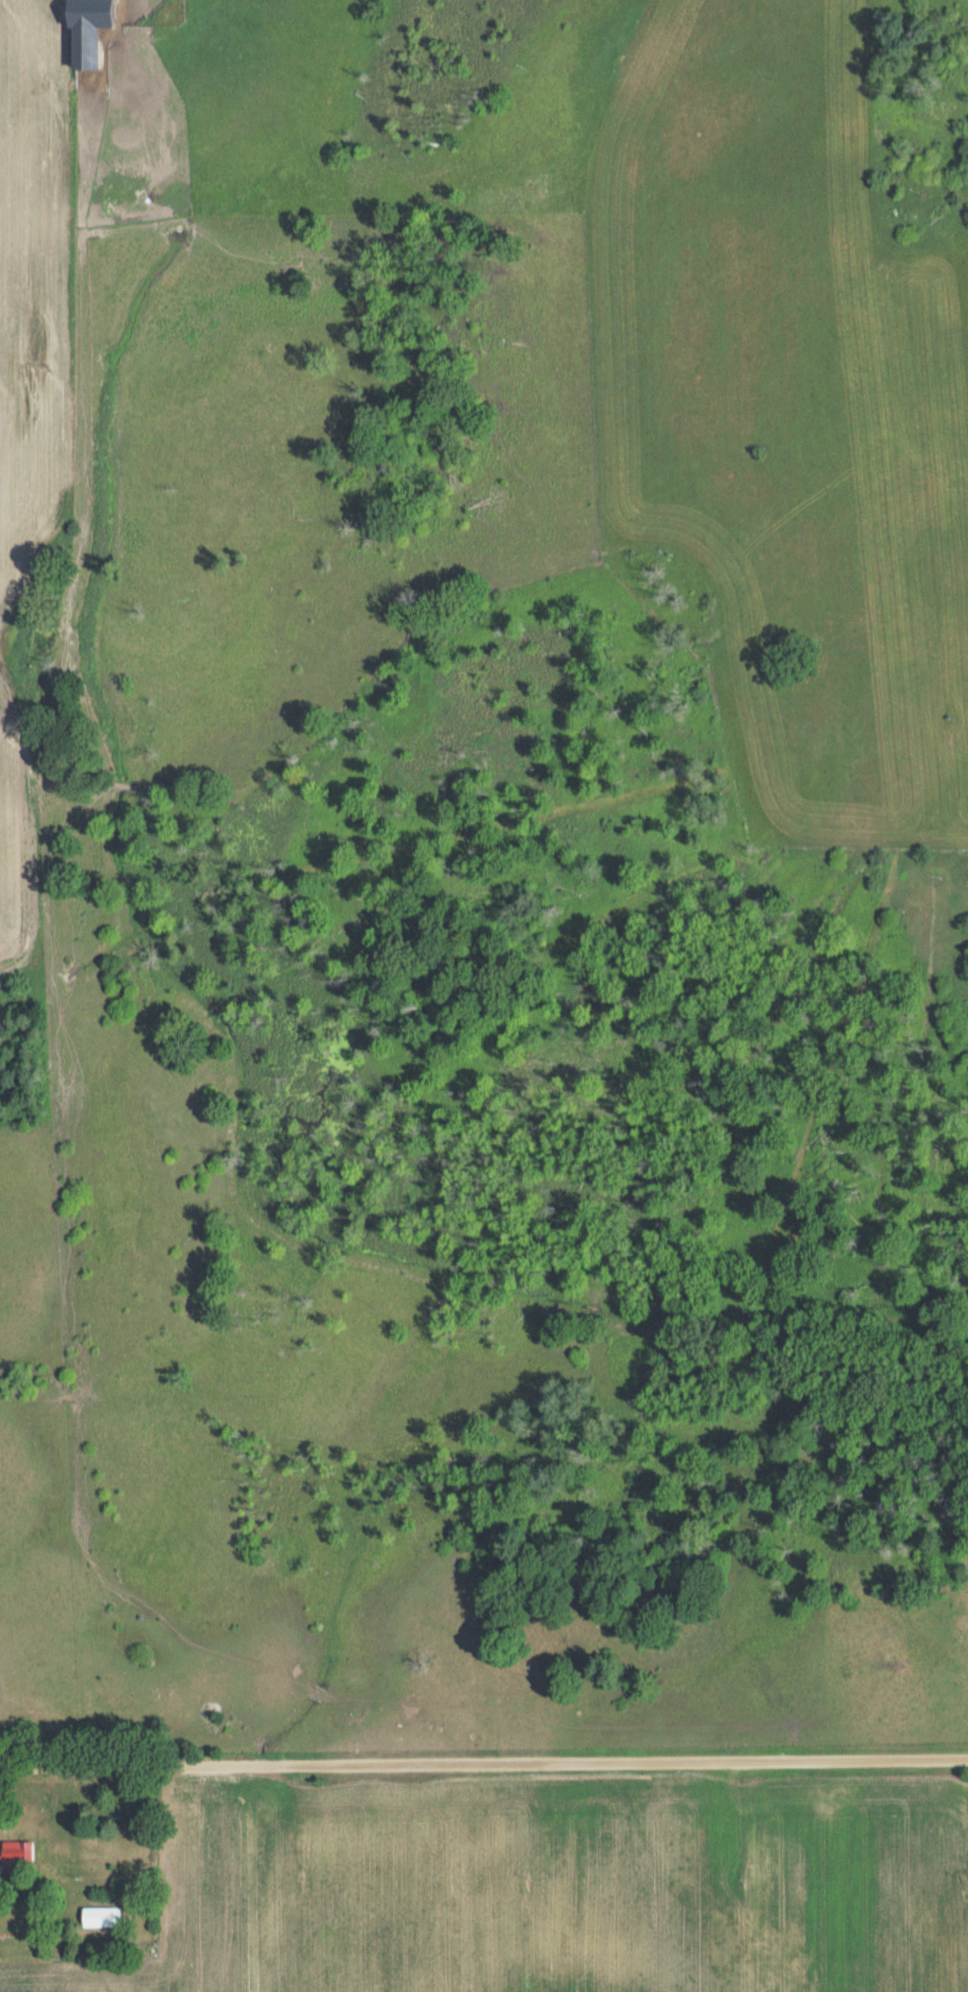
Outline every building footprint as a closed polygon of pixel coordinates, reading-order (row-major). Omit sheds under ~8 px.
[(70,70),(97,70),(97,27),(112,27),(112,0),(66,0),(65,28),(71,28),(70,70)] [(0,1844),(0,1862),(31,1862),(31,1844),(0,1844)] [(119,1907),(81,1907),(81,1926),(119,1926),(119,1907)]
